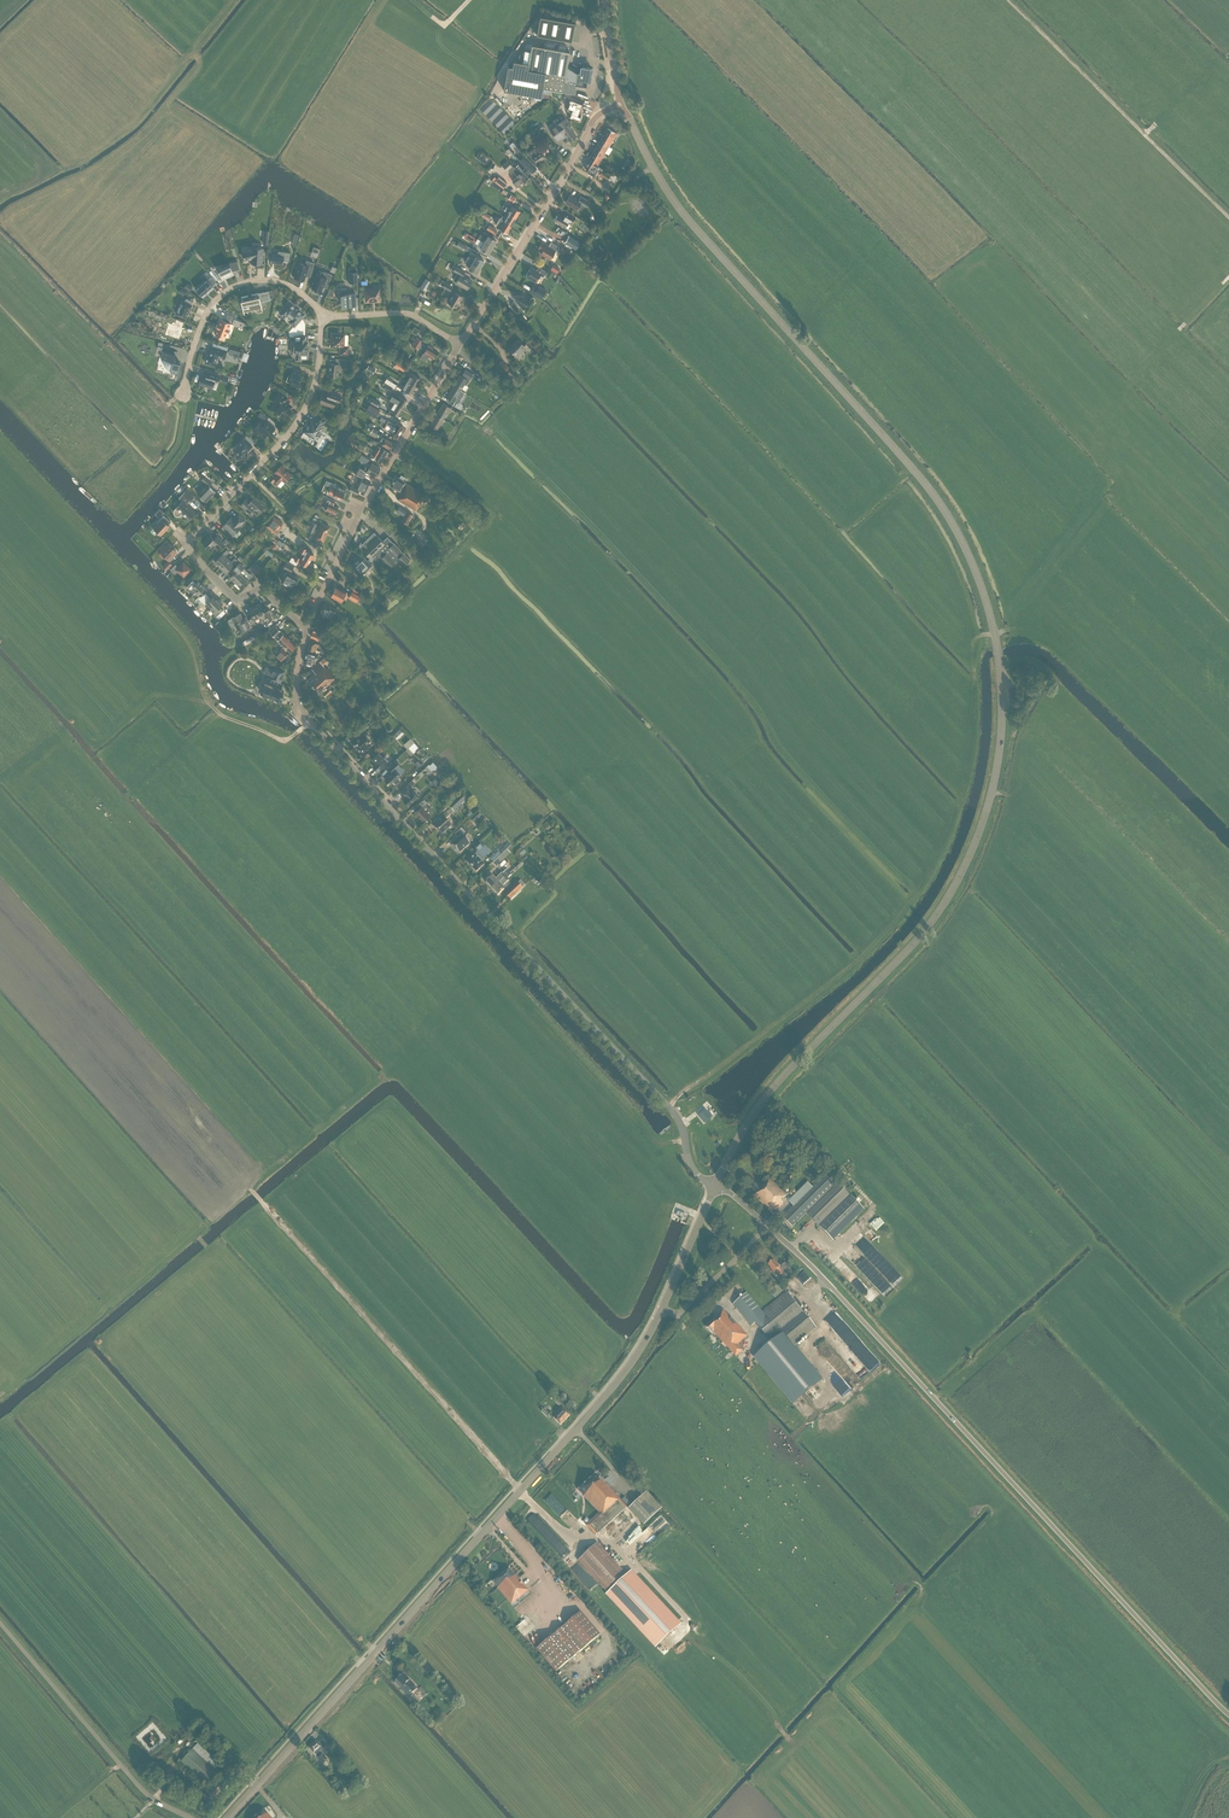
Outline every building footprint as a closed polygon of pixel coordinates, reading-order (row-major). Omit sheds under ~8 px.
[(540,16),(537,35),(571,41),(575,22),(540,16)] [(569,52),(532,45),(531,51),(525,50),(523,62),(529,63),(528,69),(540,72),(538,84),(543,84),(543,88),(548,89),(547,93),(552,94),(553,89),(575,93),(576,88),(585,90),(587,82),(589,82),(591,68),(580,66),(579,72),(578,72),(578,71),(567,64),(569,52)] [(591,98),(583,97),(584,93),(578,92),(577,98),(591,101),(591,98)] [(579,114),(583,102),(570,97),(566,108),(568,109),(567,111),(570,112),(568,116),(579,120),(581,115),(579,114)] [(514,111),(517,114),(521,110),(516,105),(508,112),(510,114),(514,111)] [(569,141),(574,137),(573,136),(575,134),(565,119),(558,124),(556,121),(548,126),(558,140),(565,135),(569,141)] [(604,134),(613,140),(617,133),(608,128),(604,134)] [(541,132),(536,135),(540,140),(544,137),(541,132)] [(609,146),(613,140),(604,134),(600,141),(609,146)] [(596,147),(605,152),(609,146),(600,141),(596,147)] [(601,159),(605,152),(596,147),(592,154),(601,159)] [(540,148),(530,155),(535,163),(546,157),(540,148)] [(509,152),(514,159),(518,156),(513,150),(509,152)] [(601,170),(602,169),(597,165),(601,159),(592,154),(584,167),(589,170),(588,172),(588,173),(593,176),(594,176),(597,171),(600,172),(599,174),(607,179),(610,181),(611,179),(614,181),(617,176),(615,174),(614,176),(611,174),(610,175),(601,170)] [(507,160),(502,165),(507,171),(508,170),(511,174),(517,169),(514,166),(513,166),(507,160)] [(530,161),(525,165),(532,172),(536,168),(530,161)] [(525,168),(520,172),(526,179),(531,175),(525,168)] [(499,175),(495,181),(503,186),(507,180),(499,175)] [(522,176),(521,177),(519,175),(512,181),(519,188),(527,180),(522,176)] [(577,209),(580,203),(585,206),(588,200),(581,196),(579,200),(570,195),(566,203),(577,209)] [(513,222),(517,216),(520,211),(512,206),(511,209),(505,205),(501,211),(504,213),(507,214),(505,217),(513,222)] [(568,222),(572,225),(576,218),(565,211),(562,216),(559,214),(555,221),(565,227),(568,222)] [(500,222),(501,221),(503,222),(502,222),(510,227),(513,222),(505,217),(504,220),(501,219),(501,218),(498,216),(496,219),(499,221),(500,222)] [(478,223),(483,227),(486,222),(481,219),(478,223)] [(503,222),(501,221),(500,222),(499,221),(496,219),(495,222),(498,224),(498,223),(501,225),(499,228),(507,233),(510,227),(502,222),(503,222)] [(492,247),(496,240),(488,236),(487,238),(480,234),(478,238),(492,247)] [(565,242),(576,249),(581,241),(569,235),(565,242)] [(480,249),(488,253),(492,247),(478,238),(475,242),(482,246),(480,249)] [(467,246),(459,241),(456,246),(464,250),(467,246)] [(549,246),(546,244),(547,244),(542,241),(538,248),(543,250),(541,254),(550,259),(555,250),(557,251),(559,247),(551,242),(549,246)] [(560,249),(568,254),(571,249),(563,245),(560,249)] [(262,263),(263,248),(257,248),(257,250),(253,250),(249,251),(249,252),(243,253),(245,260),(252,258),(251,263),(262,263)] [(472,262),(472,263),(470,261),(472,258),(468,256),(464,262),(471,265),(469,268),(476,273),(480,267),(472,262)] [(484,261),(476,256),(472,262),(480,267),(484,261)] [(289,259),(277,257),(276,261),(270,261),(270,269),(282,270),(282,266),(288,267),(289,259)] [(310,276),(314,263),(306,260),(305,264),(299,262),(294,277),(304,280),(306,275),(307,275),(307,274),(310,275),(309,276),(310,276)] [(239,269),(237,261),(229,263),(230,265),(218,270),(222,280),(234,274),(233,271),(239,269)] [(472,281),(463,275),(465,272),(453,264),(451,269),(457,273),(454,278),(457,280),(456,282),(467,289),(472,281)] [(526,276),(536,282),(540,275),(543,277),(547,271),(539,267),(536,272),(530,268),(526,276)] [(556,281),(559,275),(551,271),(548,278),(556,281)] [(327,288),(332,274),(324,272),(323,276),(317,273),(311,287),(321,291),(323,286),(324,286),(324,285),(327,286),(327,288)] [(350,282),(358,282),(357,272),(349,273),(350,282)] [(425,278),(420,288),(422,290),(425,285),(426,286),(429,281),(425,278)] [(206,279),(195,288),(202,297),(213,287),(212,285),(214,284),(209,279),(207,280),(206,279)] [(442,280),(439,284),(450,291),(453,286),(442,280)] [(533,286),(530,291),(542,298),(546,290),(539,286),(537,288),(533,286)] [(356,293),(351,294),(346,294),(346,288),(338,289),(339,298),(342,298),(342,306),(356,305),(356,293)] [(379,289),(366,290),(366,301),(380,300),(379,289)] [(262,307),(261,302),(270,300),(268,291),(241,297),(243,304),(246,303),(247,311),(262,307)] [(454,291),(450,298),(446,296),(444,301),(447,303),(448,302),(457,307),(463,296),(454,291)] [(534,298),(526,296),(524,294),(522,296),(516,294),(516,295),(514,298),(525,312),(523,310),(531,298),(534,298)] [(182,301),(176,315),(186,319),(192,306),(191,306),(193,302),(187,299),(185,303),(182,301)] [(279,312),(294,326),(305,314),(289,301),(279,312)] [(193,317),(199,320),(203,311),(197,309),(193,317)] [(215,333),(218,334),(217,337),(221,339),(222,336),(225,337),(231,323),(220,319),(215,333)] [(184,322),(177,320),(175,325),(169,323),(165,335),(179,340),(183,328),(182,328),(184,322)] [(414,326),(411,332),(416,335),(420,330),(414,326)] [(338,334),(338,333),(331,333),(331,347),(338,347),(338,346),(340,346),(340,354),(348,354),(349,346),(344,346),(344,334),(338,334)] [(296,342),(294,342),(294,353),(296,353),(296,358),(297,359),(298,360),(299,360),(300,359),(301,358),(307,358),(307,351),(307,345),(307,342),(305,342),(305,336),(301,336),(301,337),(296,337),(296,342)] [(436,351),(432,349),(433,347),(428,344),(427,346),(421,342),(422,340),(416,337),(411,345),(417,348),(418,346),(425,350),(420,357),(426,360),(429,356),(432,358),(436,351)] [(525,346),(517,339),(514,342),(515,343),(513,345),(512,344),(513,345),(509,349),(515,355),(514,356),(517,359),(519,357),(521,358),(523,351),(521,349),(525,346)] [(529,339),(525,342),(535,351),(538,348),(529,339)] [(212,346),(209,355),(207,355),(205,362),(215,365),(215,364),(217,364),(217,363),(218,361),(218,360),(217,359),(217,356),(225,358),(227,351),(212,346)] [(174,357),(175,354),(163,351),(161,358),(163,359),(163,360),(163,362),(163,363),(164,365),(165,366),(165,367),(167,368),(168,369),(169,370),(171,370),(170,372),(177,374),(180,362),(176,361),(177,360),(175,358),(174,357)] [(338,376),(339,367),(346,368),(347,359),(336,358),(335,363),(330,362),(328,375),(338,376)] [(501,360),(498,364),(505,371),(508,367),(501,360)] [(396,366),(395,369),(398,371),(400,368),(403,370),(405,365),(399,361),(396,366)] [(294,368),(290,379),(292,380),(289,387),(298,390),(301,383),(299,382),(303,371),(294,368)] [(208,371),(206,375),(202,374),(199,383),(213,387),(214,381),(217,382),(219,375),(208,371)] [(416,386),(416,385),(420,378),(409,371),(407,375),(409,376),(406,380),(416,386)] [(460,375),(454,385),(454,386),(461,390),(467,379),(460,375)] [(395,388),(396,384),(387,379),(385,382),(395,388)] [(411,393),(416,386),(406,380),(404,384),(402,383),(400,386),(411,393)] [(461,390),(454,386),(447,397),(454,401),(461,390)] [(328,390),(327,394),(323,393),(320,402),(333,407),(335,401),(338,402),(341,394),(328,390)] [(288,397),(279,392),(276,396),(280,399),(273,410),(284,417),(290,409),(289,404),(285,402),(288,397)] [(407,400),(396,393),(395,394),(393,393),(389,400),(393,402),(403,407),(407,400)] [(370,402),(379,407),(381,403),(372,398),(370,402)] [(453,402),(459,408),(463,403),(457,398),(453,402)] [(387,408),(398,415),(403,407),(393,402),(391,406),(389,405),(387,408)] [(365,410),(376,416),(380,409),(369,403),(365,410)] [(450,408),(443,403),(436,414),(444,419),(450,408)] [(436,414),(430,425),(437,430),(444,419),(436,414)] [(301,436),(304,432),(310,437),(311,436),(315,439),(322,427),(321,426),(325,420),(318,416),(314,422),(311,420),(301,436)] [(269,431),(271,433),(275,428),(267,421),(263,425),(260,422),(255,428),(256,430),(254,433),(261,439),(269,431)] [(401,433),(404,427),(396,422),(393,428),(401,433)] [(390,433),(398,438),(401,433),(393,428),(391,431),(390,433)] [(382,444),(391,450),(394,444),(383,437),(381,441),(383,442),(382,444)] [(248,452),(248,450),(252,446),(245,438),(236,446),(237,458),(248,458),(248,452)] [(317,448),(321,451),(327,442),(323,439),(317,448)] [(375,451),(386,458),(390,452),(382,448),(378,445),(375,451)] [(375,451),(373,454),(377,457),(376,459),(383,463),(386,458),(375,451)] [(372,463),(367,471),(375,476),(380,468),(372,463)] [(354,472),(363,477),(367,470),(358,465),(354,472)] [(281,478),(284,481),(291,475),(281,466),(275,472),(278,476),(275,478),(278,481),(281,478)] [(216,492),(209,485),(212,482),(205,476),(202,479),(207,484),(204,486),(203,486),(201,489),(198,493),(206,501),(216,492)] [(396,476),(390,486),(400,491),(405,482),(402,480),(403,478),(401,477),(400,478),(396,476)] [(362,491),(361,492),(366,495),(372,486),(363,480),(358,489),(351,485),(349,490),(357,494),(359,490),(362,491)] [(416,510),(417,509),(421,511),(423,507),(419,505),(425,494),(406,483),(400,495),(398,500),(416,510)] [(334,495),(334,496),(342,499),(344,493),(337,490),(331,488),(329,493),(334,495)] [(188,500),(190,501),(194,497),(186,490),(182,494),(183,494),(180,497),(183,500),(176,507),(176,508),(173,511),(174,513),(177,515),(180,515),(182,513),(189,519),(196,512),(192,509),(190,507),(186,503),(188,500)] [(264,506),(257,500),(253,504),(246,498),(240,505),(249,513),(255,507),(260,511),(264,506)] [(333,505),(334,503),(330,501),(329,503),(328,504),(326,503),(324,508),(326,509),(335,514),(338,507),(333,505)] [(400,507),(397,512),(403,515),(406,511),(400,507)] [(407,511),(402,521),(408,524),(413,514),(407,511)] [(229,531),(228,533),(232,536),(241,526),(240,525),(242,523),(246,520),(239,513),(235,517),(236,517),(234,520),(231,517),(223,525),(229,531)] [(164,515),(157,522),(158,523),(154,528),(152,530),(152,531),(154,534),(155,534),(158,532),(161,535),(170,526),(168,525),(171,522),(164,515)] [(282,523),(273,516),(265,525),(275,533),(282,523)] [(408,527),(423,537),(427,530),(413,520),(408,527)] [(307,525),(327,534),(330,527),(321,523),(320,526),(316,525),(317,524),(308,521),(307,525)] [(315,538),(324,541),(327,534),(307,525),(305,530),(308,531),(316,534),(315,538)] [(383,525),(381,526),(390,535),(391,533),(383,525)] [(203,543),(208,548),(213,543),(218,548),(224,541),(218,535),(214,539),(210,535),(203,543)] [(389,547),(383,541),(377,535),(369,543),(366,540),(361,545),(364,548),(362,549),(370,557),(372,555),(375,558),(371,561),(377,567),(381,564),(380,562),(382,560),(380,558),(389,550),(387,548),(389,547)] [(393,542),(387,536),(383,541),(389,547),(387,548),(389,550),(380,558),(382,560),(389,567),(398,559),(404,565),(410,559),(404,552),(403,553),(400,550),(401,549),(394,542),(393,542)] [(315,547),(317,544),(312,541),(309,539),(307,542),(309,544),(307,547),(313,551),(315,547)] [(226,545),(230,549),(234,545),(230,541),(226,545)] [(161,552),(169,559),(177,552),(169,544),(166,547),(164,545),(162,548),(164,550),(161,552)] [(302,555),(310,560),(314,555),(307,550),(306,549),(306,548),(302,546),(300,550),(303,552),(302,555)] [(223,553),(215,562),(220,567),(228,559),(225,556),(229,552),(227,550),(223,553)] [(362,554),(351,565),(361,575),(372,564),(362,554)] [(300,562),(307,566),(310,560),(302,555),(300,558),(297,555),(294,560),(298,562),(299,561),(300,562)] [(220,567),(225,572),(233,564),(237,560),(235,558),(231,562),(228,559),(220,567)] [(162,566),(166,570),(172,564),(168,560),(162,566)] [(183,561),(178,566),(176,564),(170,570),(175,574),(178,571),(184,577),(191,569),(183,561)] [(243,574),(240,571),(244,567),(240,562),(235,568),(237,570),(230,577),(235,582),(243,574)] [(293,587),(295,583),(297,582),(298,579),(298,578),(287,572),(281,581),(293,587)] [(251,573),(246,577),(243,574),(235,582),(241,587),(249,579),(253,575),(251,573)] [(353,584),(358,590),(366,583),(360,577),(353,584)] [(195,592),(203,584),(199,579),(196,582),(192,579),(186,586),(193,593),(195,591),(195,592)] [(208,594),(205,591),(208,588),(203,584),(195,592),(200,596),(196,600),(199,603),(208,594)] [(336,587),(331,595),(341,601),(346,592),(336,587)] [(352,590),(349,597),(356,601),(360,594),(352,590)] [(211,607),(219,599),(214,595),(211,598),(208,594),(199,603),(202,606),(205,604),(206,603),(211,607)] [(187,600),(194,607),(198,603),(192,596),(187,600)] [(220,607),(223,603),(219,599),(211,607),(215,611),(213,613),(217,616),(223,610),(220,607)] [(262,608),(260,604),(255,606),(259,616),(265,614),(266,616),(268,621),(273,619),(270,614),(266,606),(262,608)] [(329,605),(328,607),(324,604),(319,614),(331,620),(334,621),(338,614),(335,613),(336,609),(335,608),(329,605)] [(255,606),(249,609),(251,613),(247,615),(251,623),(255,621),(254,619),(259,616),(255,606)] [(244,620),(240,613),(232,617),(232,618),(229,619),(228,621),(231,626),(232,627),(235,625),(237,629),(239,628),(240,630),(250,626),(247,619),(244,620)] [(289,638),(280,630),(277,627),(271,633),(283,644),(289,638)] [(328,633),(334,639),(331,642),(335,646),(344,638),(334,628),(328,633)] [(290,651),(296,645),(289,638),(283,644),(290,651)] [(313,652),(314,650),(316,650),(318,644),(316,643),(309,641),(307,650),(313,652)] [(274,654),(281,661),(287,654),(281,648),(274,654)] [(312,665),(313,663),(315,663),(317,654),(306,652),(305,657),(306,657),(305,663),(312,665)] [(326,660),(324,658),(312,669),(315,672),(311,676),(312,676),(308,680),(318,692),(321,690),(326,696),(331,691),(328,687),(327,688),(326,687),(336,677),(328,668),(327,669),(322,664),(326,660)] [(271,673),(272,674),(270,679),(280,682),(286,669),(275,665),(273,670),(272,669),(265,666),(263,671),(270,674),(271,673)] [(270,679),(267,677),(265,678),(263,683),(264,684),(261,686),(260,689),(261,693),(281,700),(282,697),(283,695),(284,692),(280,690),(283,684),(280,682),(270,679)] [(368,720),(359,729),(362,732),(371,723),(368,720)] [(393,735),(397,739),(404,733),(400,728),(393,735)] [(360,738),(358,735),(350,741),(355,746),(354,746),(357,749),(361,753),(369,747),(366,744),(370,740),(369,739),(370,738),(370,737),(369,736),(368,735),(367,734),(366,734),(365,735),(364,734),(360,738)] [(409,748),(413,753),(415,751),(415,750),(418,747),(414,742),(409,748)] [(372,759),(376,763),(376,764),(374,764),(373,766),(377,771),(380,768),(381,769),(389,761),(384,756),(383,757),(378,753),(372,759)] [(396,761),(389,767),(392,771),(388,775),(388,776),(385,779),(389,784),(393,781),(396,784),(400,781),(397,778),(400,775),(395,769),(400,764),(396,761)] [(433,769),(434,770),(438,767),(433,762),(430,765),(429,764),(427,766),(432,771),(433,769)] [(408,805),(418,796),(412,790),(411,790),(407,786),(400,792),(405,796),(403,798),(408,805)] [(467,800),(463,795),(454,804),(458,809),(467,800)] [(423,821),(430,815),(423,807),(426,804),(422,800),(416,806),(419,809),(415,812),(423,821)] [(440,819),(442,822),(436,828),(442,835),(451,827),(445,820),(450,816),(447,813),(440,819)] [(459,854),(470,844),(463,836),(466,833),(462,829),(454,835),(458,839),(451,845),(459,854)] [(476,854),(484,847),(480,843),(473,850),(476,854)] [(476,872),(484,865),(475,855),(467,862),(476,872)] [(522,862),(510,873),(511,875),(524,864),(522,862)] [(485,879),(491,872),(486,868),(480,874),(485,879)] [(510,873),(507,869),(503,874),(502,873),(495,880),(493,877),(486,883),(492,890),(507,876),(509,877),(511,875),(510,873)] [(509,877),(507,876),(492,890),(498,896),(504,890),(502,887),(509,881),(507,879),(509,877)] [(503,895),(509,901),(522,889),(522,888),(525,886),(521,881),(517,883),(516,882),(503,895)] [(493,972),(489,975),(496,981),(499,978),(493,972)] [(693,1098),(689,1100),(695,1108),(699,1105),(693,1098)] [(711,1119),(705,1112),(700,1115),(706,1123),(711,1119)] [(835,1185),(825,1175),(812,1187),(808,1183),(789,1202),(793,1206),(782,1217),(793,1227),(807,1213),(833,1240),(864,1210),(838,1184),(838,1183),(835,1185)] [(781,1201),(786,1196),(787,1194),(784,1191),(782,1192),(770,1179),(761,1188),(753,1181),(749,1186),(756,1193),(754,1195),(772,1213),(776,1209),(776,1210),(783,1203),(781,1201)] [(869,1270),(871,1268),(849,1245),(843,1250),(860,1267),(863,1264),(869,1270)] [(778,1274),(779,1276),(783,1273),(781,1271),(779,1269),(780,1268),(777,1264),(776,1264),(773,1261),(769,1265),(772,1269),(771,1269),(775,1273),(776,1272),(778,1274)] [(785,1263),(781,1267),(790,1276),(794,1272),(785,1263)] [(892,1289),(874,1269),(866,1276),(885,1295),(892,1289)] [(796,1290),(802,1284),(797,1277),(790,1284),(796,1290)] [(863,1282),(857,1288),(873,1302),(878,1296),(863,1282)] [(762,1312),(747,1294),(733,1305),(752,1327),(756,1324),(772,1343),(755,1357),(794,1404),(823,1380),(794,1346),(816,1327),(787,1292),(762,1312)] [(724,1311),(706,1327),(713,1334),(714,1333),(736,1357),(743,1351),(738,1345),(747,1336),(724,1311)] [(757,1334),(753,1339),(762,1349),(767,1345),(757,1334)] [(799,1345),(805,1351),(814,1343),(808,1336),(799,1345)] [(547,1417),(550,1414),(544,1409),(541,1411),(547,1417)] [(560,1425),(570,1416),(564,1411),(562,1409),(553,1418),(555,1420),(560,1425)] [(595,1473),(587,1482),(578,1490),(599,1513),(586,1525),(596,1536),(627,1507),(595,1473)] [(662,1509),(646,1492),(628,1509),(644,1525),(662,1509)] [(622,1500),(628,1507),(631,1504),(625,1498),(622,1500)] [(636,1541),(644,1533),(637,1527),(623,1542),(628,1547),(634,1540),(636,1541)] [(659,1651),(662,1648),(659,1644),(680,1625),(631,1571),(627,1575),(597,1543),(578,1561),(608,1593),(606,1594),(659,1651)] [(519,1580),(509,1569),(493,1582),(498,1588),(497,1588),(511,1605),(528,1590),(519,1580)] [(536,1649),(555,1673),(600,1635),(580,1612),(536,1649)] [(526,1637),(535,1649),(541,1644),(532,1632),(526,1637)] [(382,1661),(386,1658),(382,1653),(378,1656),(382,1661)] [(394,1683),(401,1689),(406,1683),(412,1689),(415,1686),(409,1681),(409,1680),(403,1674),(394,1683)] [(418,1690),(425,1697),(428,1694),(421,1687),(418,1690)] [(410,1698),(417,1704),(420,1701),(413,1695),(410,1698)] [(323,1764),(328,1760),(322,1754),(321,1755),(320,1752),(323,1749),(316,1741),(309,1748),(323,1764)] [(218,1766),(221,1763),(198,1743),(179,1764),(207,1788),(223,1770),(218,1766)] [(264,1809),(253,1817),(272,1817),(264,1809)]
